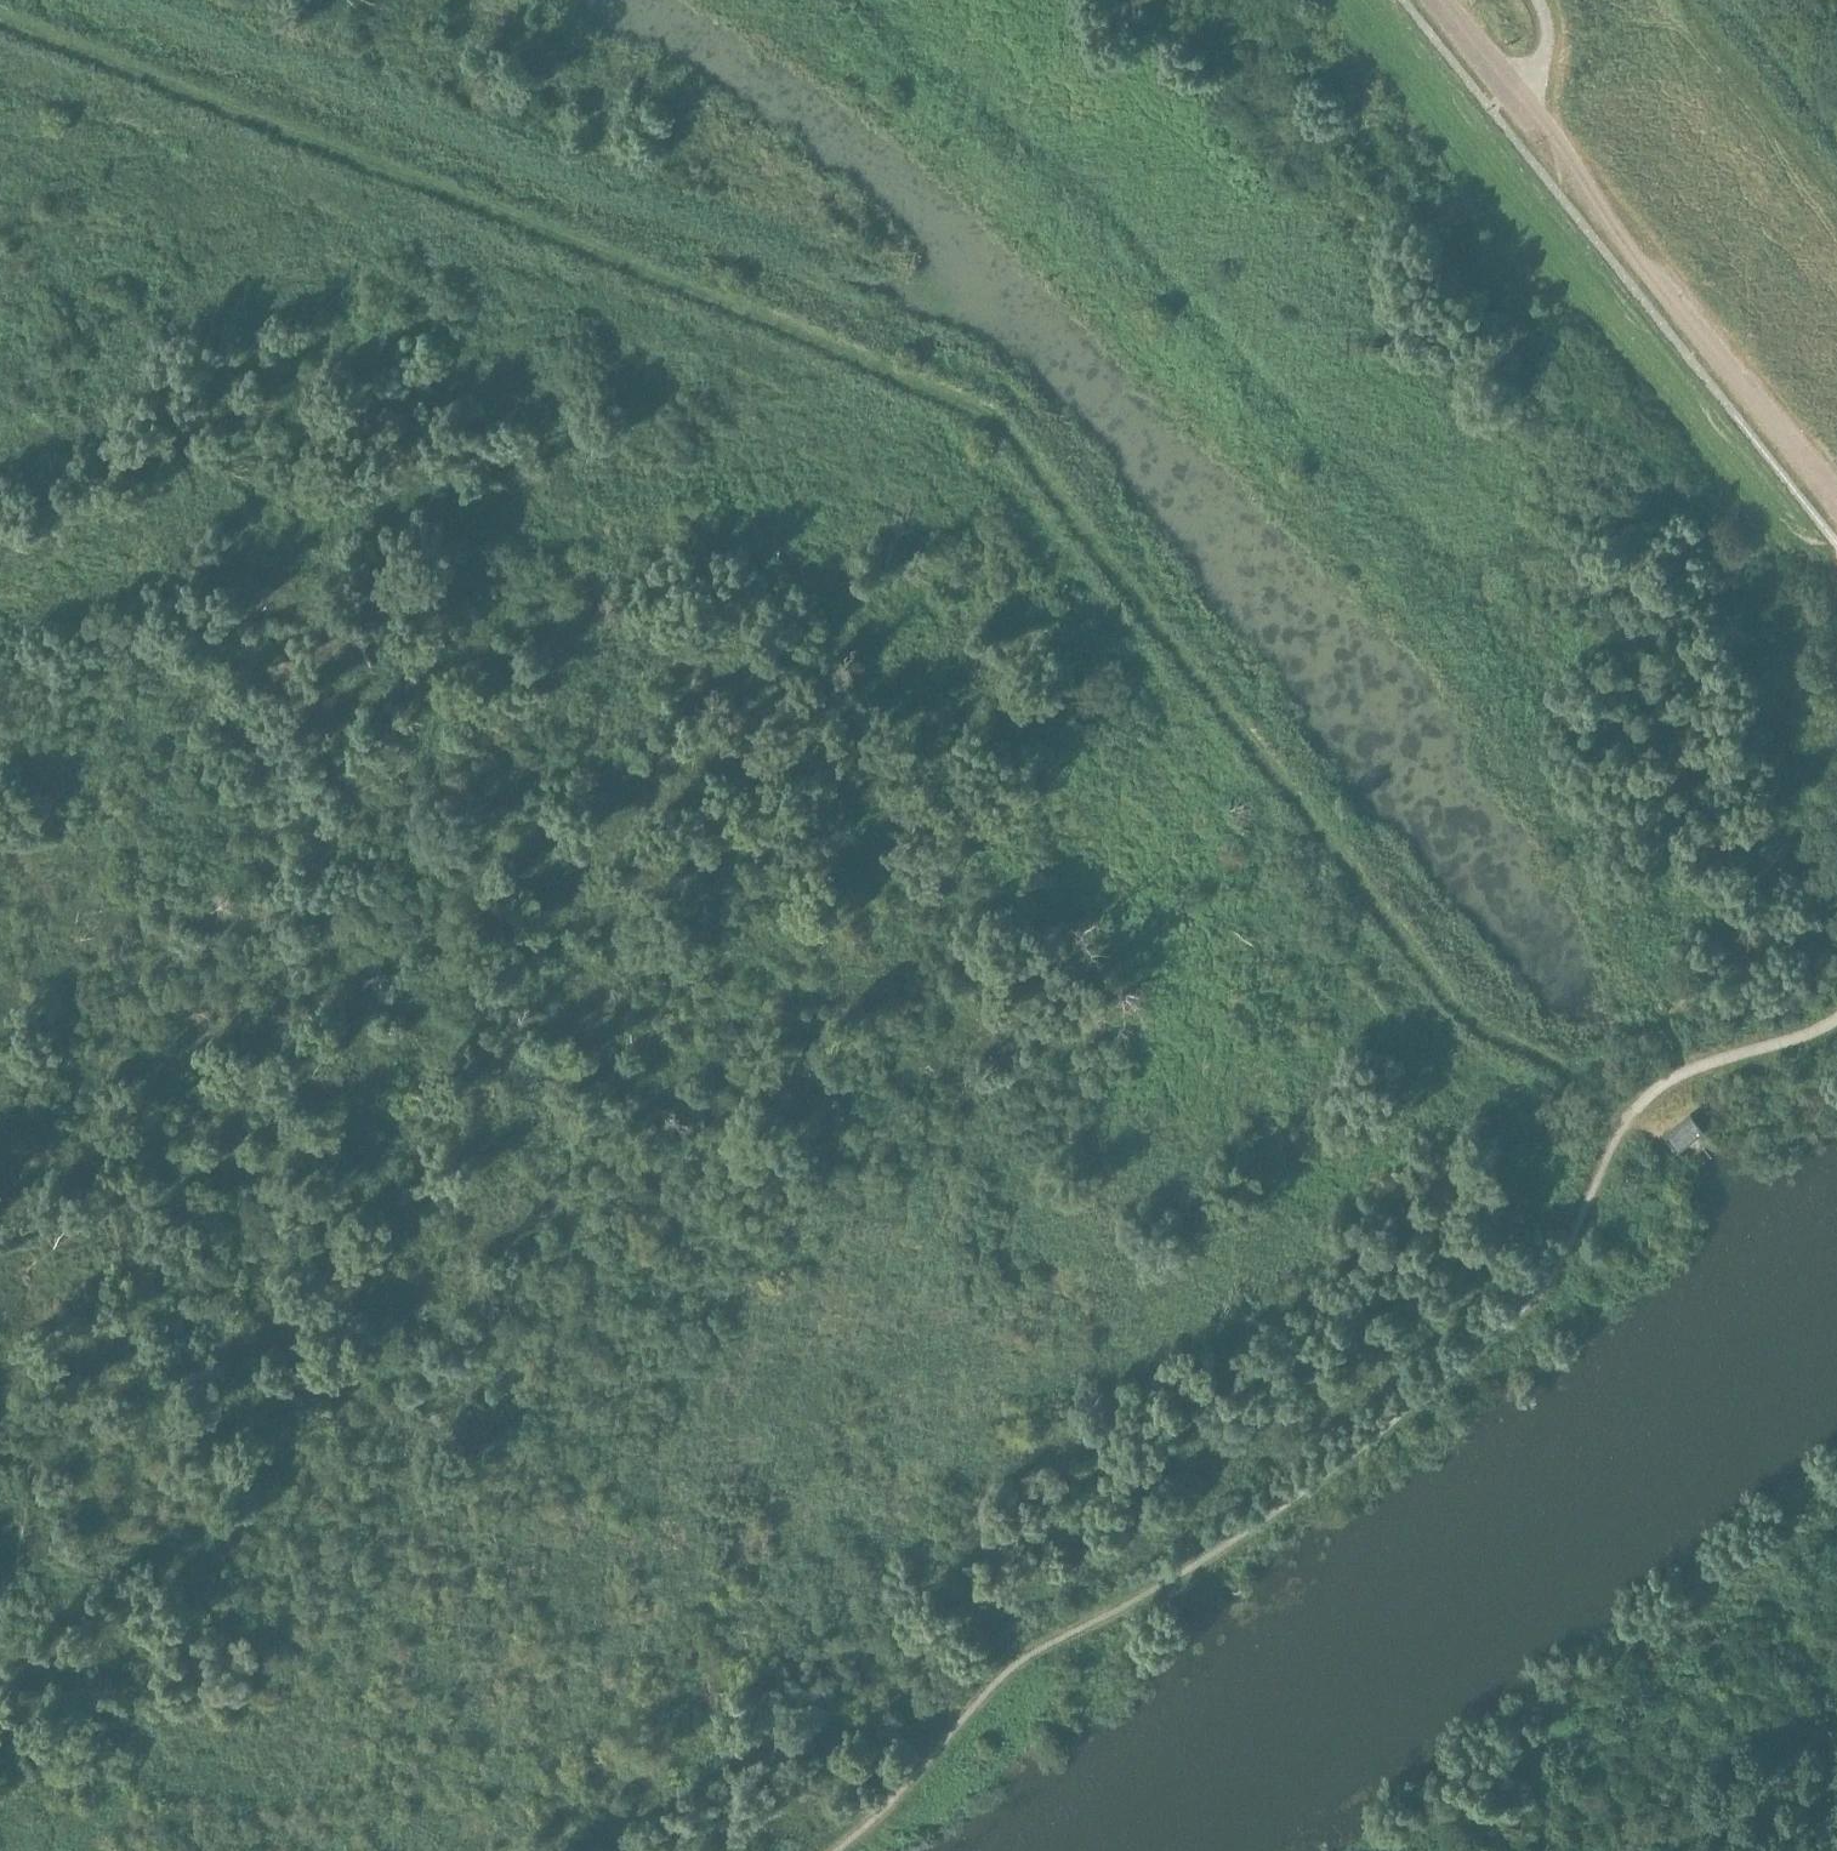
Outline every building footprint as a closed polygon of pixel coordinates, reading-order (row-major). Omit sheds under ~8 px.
[(1682,1147),(1703,1131),(1704,1130),(1692,1114),(1666,1135),(1669,1139),(1678,1150),(1682,1147)]
